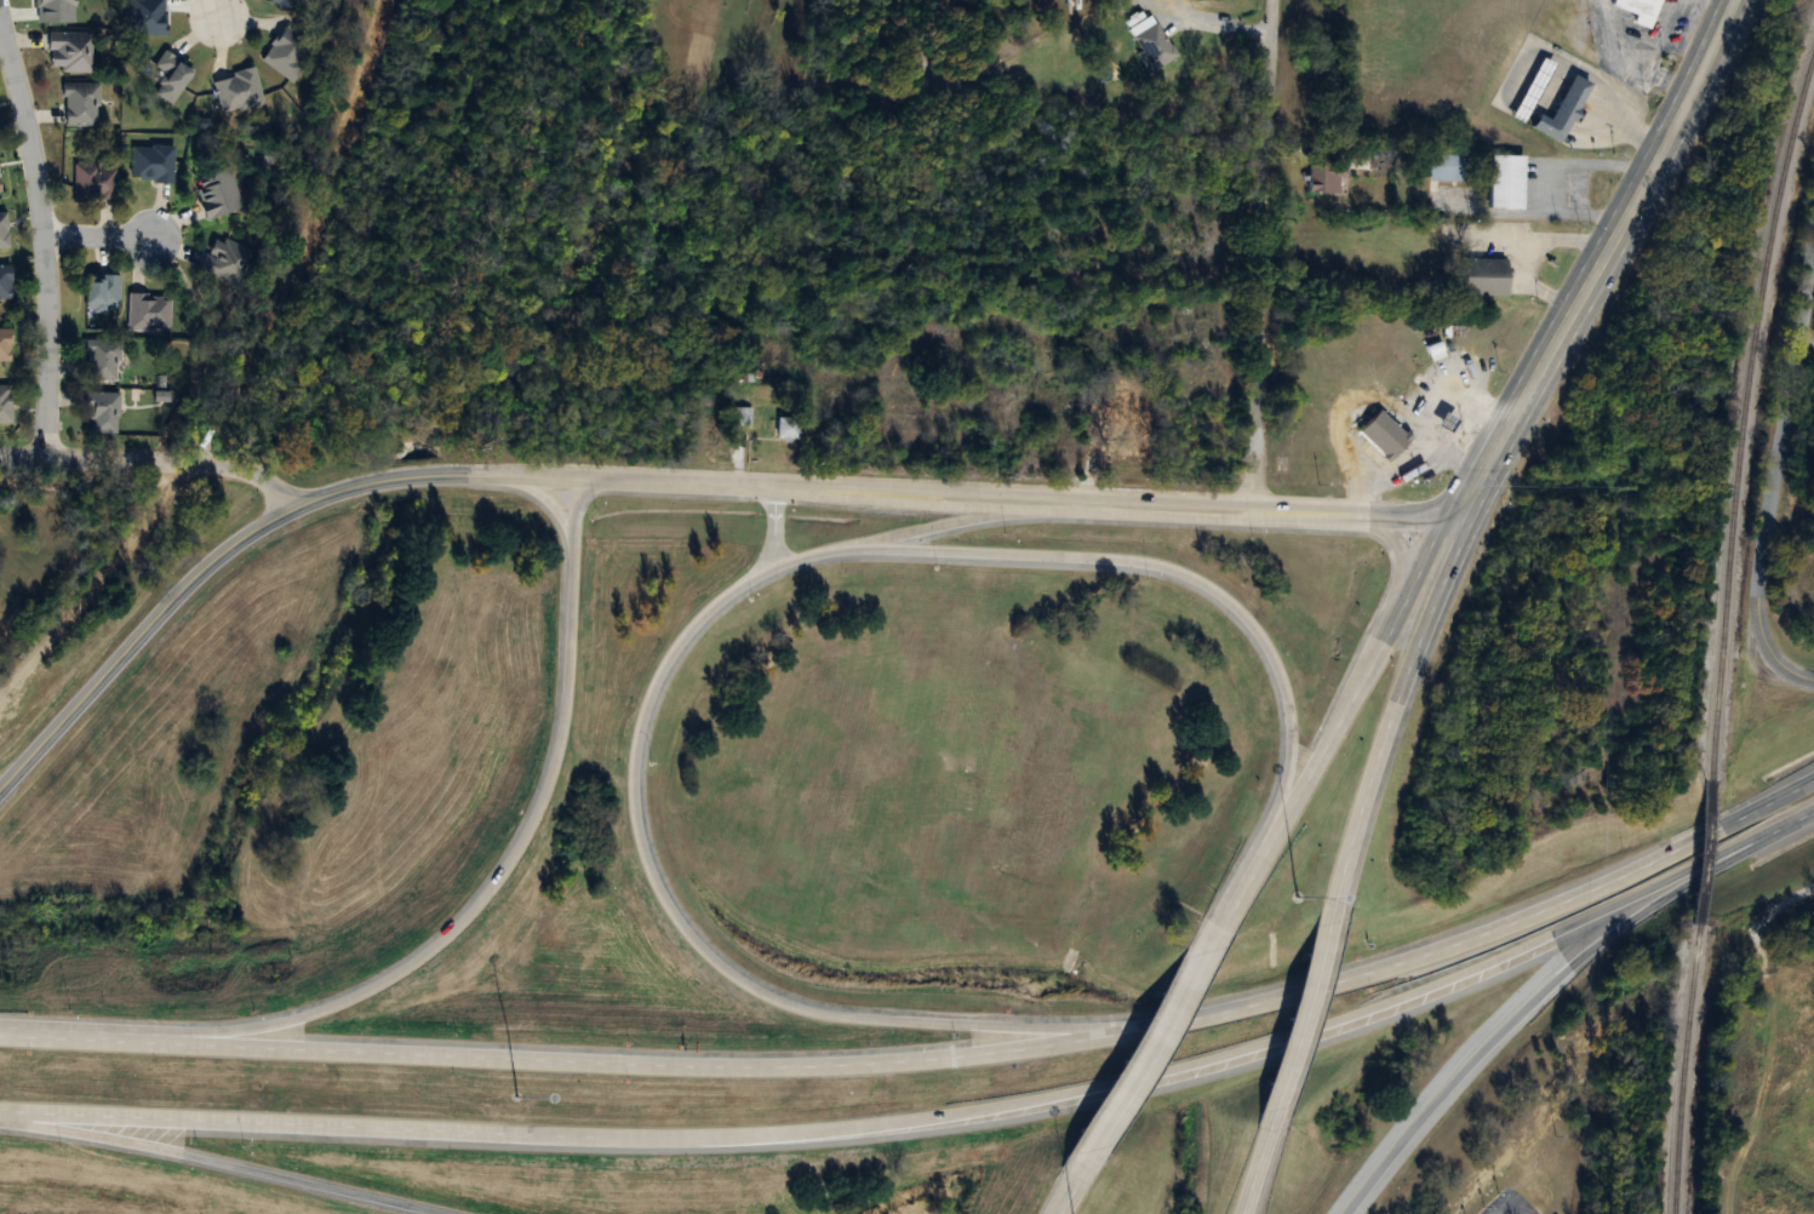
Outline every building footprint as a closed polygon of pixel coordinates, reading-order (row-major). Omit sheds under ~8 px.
[(1653,22),(1661,0),(1614,0),(1612,7),(1653,22)] [(1128,29),(1152,72),(1177,58),(1154,15),(1128,29)] [(262,60),(292,82),(317,46),(287,24),(262,60)] [(92,33),(50,33),(50,73),(92,73),(92,33)] [(155,94),(171,106),(195,73),(165,51),(154,67),(168,76),(155,94)] [(1514,119),(1526,125),(1554,65),(1541,59),(1514,119)] [(1592,84),(1573,75),(1545,136),(1565,145),(1592,84)] [(99,84),(65,84),(65,128),(99,128),(99,84)] [(174,147),(133,148),(133,183),(175,182),(174,147)] [(1426,182),(1466,182),(1466,156),(1426,156),(1426,182)] [(1524,156),(1490,156),(1490,210),(1524,210),(1524,156)] [(1311,195),(1343,195),(1343,162),(1311,162),(1311,195)] [(118,166),(75,166),(75,201),(118,201),(118,166)] [(244,210),(231,170),(194,182),(207,222),(244,210)] [(0,212),(0,250),(9,249),(8,212),(0,212)] [(200,271),(235,287),(252,251),(217,235),(200,271)] [(1464,298),(1508,298),(1508,260),(1464,260),(1464,298)] [(11,266),(0,266),(0,300),(11,300),(11,266)] [(120,275),(87,275),(87,313),(120,313),(120,275)] [(172,330),(172,295),(129,295),(129,330),(172,330)] [(12,362),(12,330),(0,330),(0,362),(12,362)] [(119,380),(119,340),(87,340),(87,380),(119,380)] [(12,385),(0,385),(0,425),(12,425),(12,385)] [(119,393),(87,393),(87,434),(119,434),(119,393)] [(1357,430),(1380,452),(1378,456),(1384,462),(1409,435),(1379,406),(1357,430)] [(751,429),(751,409),(737,409),(737,429),(751,429)] [(800,443),(800,417),(775,417),(775,443),(800,443)]
